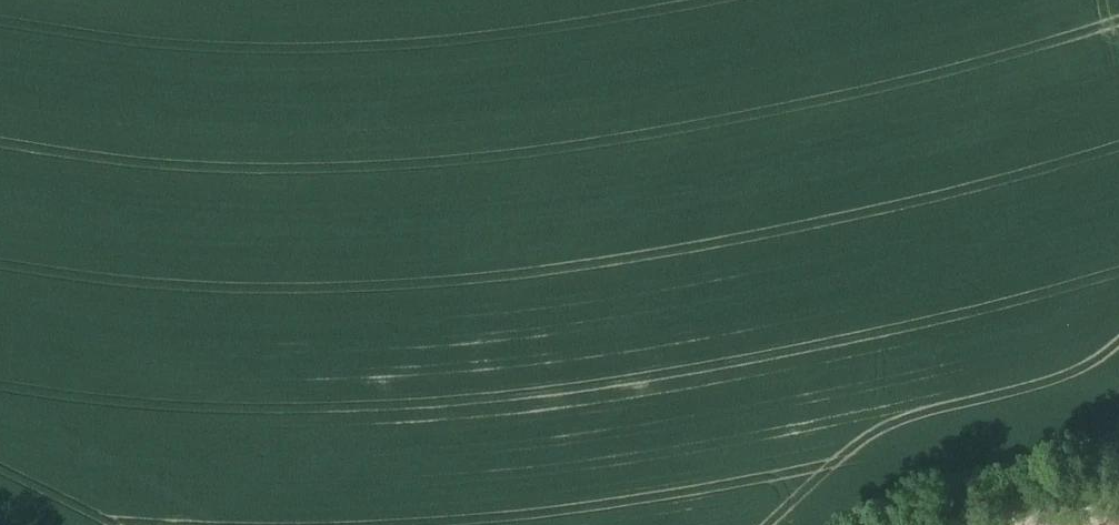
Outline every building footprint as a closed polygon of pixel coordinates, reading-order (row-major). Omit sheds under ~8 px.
[(1110,503),(1104,523),(1104,524),(1118,524),(1118,492),(1110,503)]
